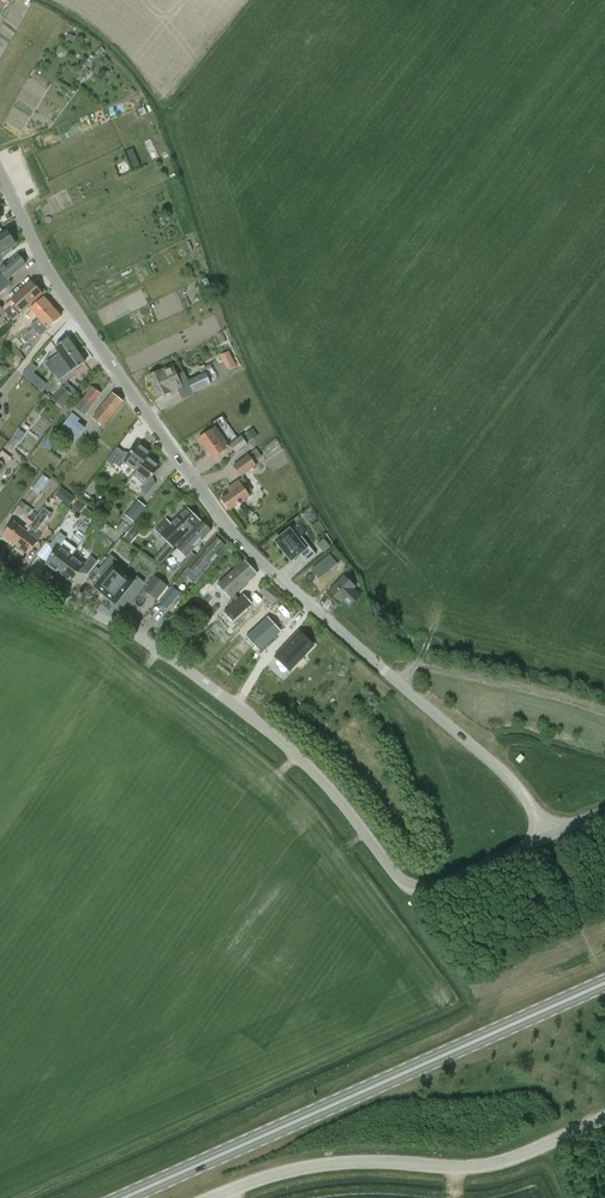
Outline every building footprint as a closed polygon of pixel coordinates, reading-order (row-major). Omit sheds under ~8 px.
[(133,148),(126,151),(134,169),(140,166),(133,148)] [(15,243),(7,231),(3,233),(0,228),(0,253),(15,243)] [(26,264),(18,255),(7,264),(5,263),(2,265),(4,267),(0,270),(0,271),(3,274),(0,277),(0,293),(11,283),(8,279),(26,264)] [(42,294),(31,282),(11,300),(16,304),(12,308),(18,316),(26,309),(28,307),(42,294)] [(35,314),(39,318),(52,306),(44,297),(30,309),(32,310),(27,315),(29,317),(32,315),(33,317),(35,314)] [(52,306),(39,318),(31,326),(37,333),(42,333),(61,316),(52,306)] [(21,337),(26,343),(37,333),(32,327),(29,331),(24,326),(17,332),(21,337)] [(78,350),(68,337),(55,348),(60,354),(45,365),(50,370),(78,350)] [(87,362),(78,350),(51,369),(60,381),(87,362)] [(235,366),(228,352),(220,355),(227,370),(235,366)] [(44,372),(32,362),(22,374),(34,384),(44,372)] [(198,367),(201,374),(188,380),(184,371),(177,374),(173,364),(160,370),(149,376),(159,398),(170,393),(171,395),(176,393),(175,391),(178,390),(182,399),(193,392),(193,393),(212,384),(210,382),(218,379),(210,364),(205,366),(204,364),(198,367)] [(61,408),(73,395),(58,383),(47,396),(61,408)] [(49,449),(52,445),(60,435),(68,441),(73,444),(85,428),(78,422),(80,419),(84,414),(85,415),(101,393),(92,386),(83,398),(80,396),(73,405),(69,401),(60,411),(68,418),(58,432),(53,429),(45,439),(41,444),(49,449)] [(123,401),(112,393),(93,418),(103,426),(123,401)] [(213,457),(229,446),(215,427),(199,438),(213,457)] [(6,443),(13,449),(25,433),(18,428),(6,443)] [(248,444),(242,435),(229,444),(236,453),(248,444)] [(268,453),(280,445),(276,439),(264,447),(268,453)] [(125,462),(137,471),(148,456),(148,457),(151,452),(139,443),(131,453),(123,453),(117,448),(104,465),(108,468),(110,465),(112,466),(115,463),(120,468),(125,462)] [(248,454),(233,465),(241,477),(257,466),(254,462),(262,456),(256,449),(249,454),(248,454)] [(7,466),(6,465),(12,458),(3,450),(0,454),(0,475),(7,466)] [(148,456),(137,471),(133,475),(146,484),(141,490),(147,495),(156,484),(152,476),(160,466),(148,457),(148,456)] [(39,493),(50,479),(42,474),(32,488),(39,493)] [(250,496),(239,480),(229,487),(232,492),(222,498),(230,510),(250,496)] [(75,498),(61,488),(55,496),(69,506),(75,498)] [(130,526),(134,522),(146,507),(138,500),(122,519),(130,526)] [(3,534),(16,545),(38,515),(33,511),(34,511),(35,509),(33,508),(32,509),(22,501),(13,512),(25,522),(27,523),(23,529),(13,521),(3,534)] [(200,521),(187,507),(171,524),(166,520),(155,530),(172,548),(200,521)] [(50,513),(43,508),(38,515),(16,545),(29,554),(39,540),(33,536),(50,513)] [(201,521),(186,538),(177,547),(178,548),(173,554),(181,562),(187,557),(211,531),(201,521)] [(131,544),(140,532),(133,526),(123,538),(131,544)] [(46,564),(58,573),(73,555),(60,545),(67,537),(60,532),(49,545),(54,553),(46,564)] [(289,533),(275,545),(292,560),(301,552),(309,561),(317,554),(301,538),(298,542),(289,533)] [(211,563),(225,546),(216,536),(201,553),(189,568),(199,577),(211,563)] [(315,544),(321,552),(329,547),(323,538),(315,544)] [(163,548),(154,559),(160,563),(168,552),(163,548)] [(330,554),(322,560),(330,569),(337,563),(330,554)] [(87,574),(97,561),(91,556),(85,564),(73,555),(58,573),(71,583),(78,572),(87,574)] [(231,598),(256,574),(243,560),(218,584),(231,598)] [(95,585),(106,595),(121,576),(110,567),(95,585)] [(167,585),(154,575),(152,578),(143,589),(157,599),(167,585)] [(122,576),(106,595),(118,605),(133,586),(122,576)] [(344,576),(329,591),(341,602),(345,598),(353,605),(360,598),(352,591),(355,587),(344,576)] [(167,610),(180,593),(172,586),(158,603),(167,610)] [(239,627),(256,607),(247,598),(229,619),(239,627)] [(278,624),(260,610),(243,630),(260,645),(278,624)] [(285,667),(306,647),(293,633),(272,653),(285,667)]
